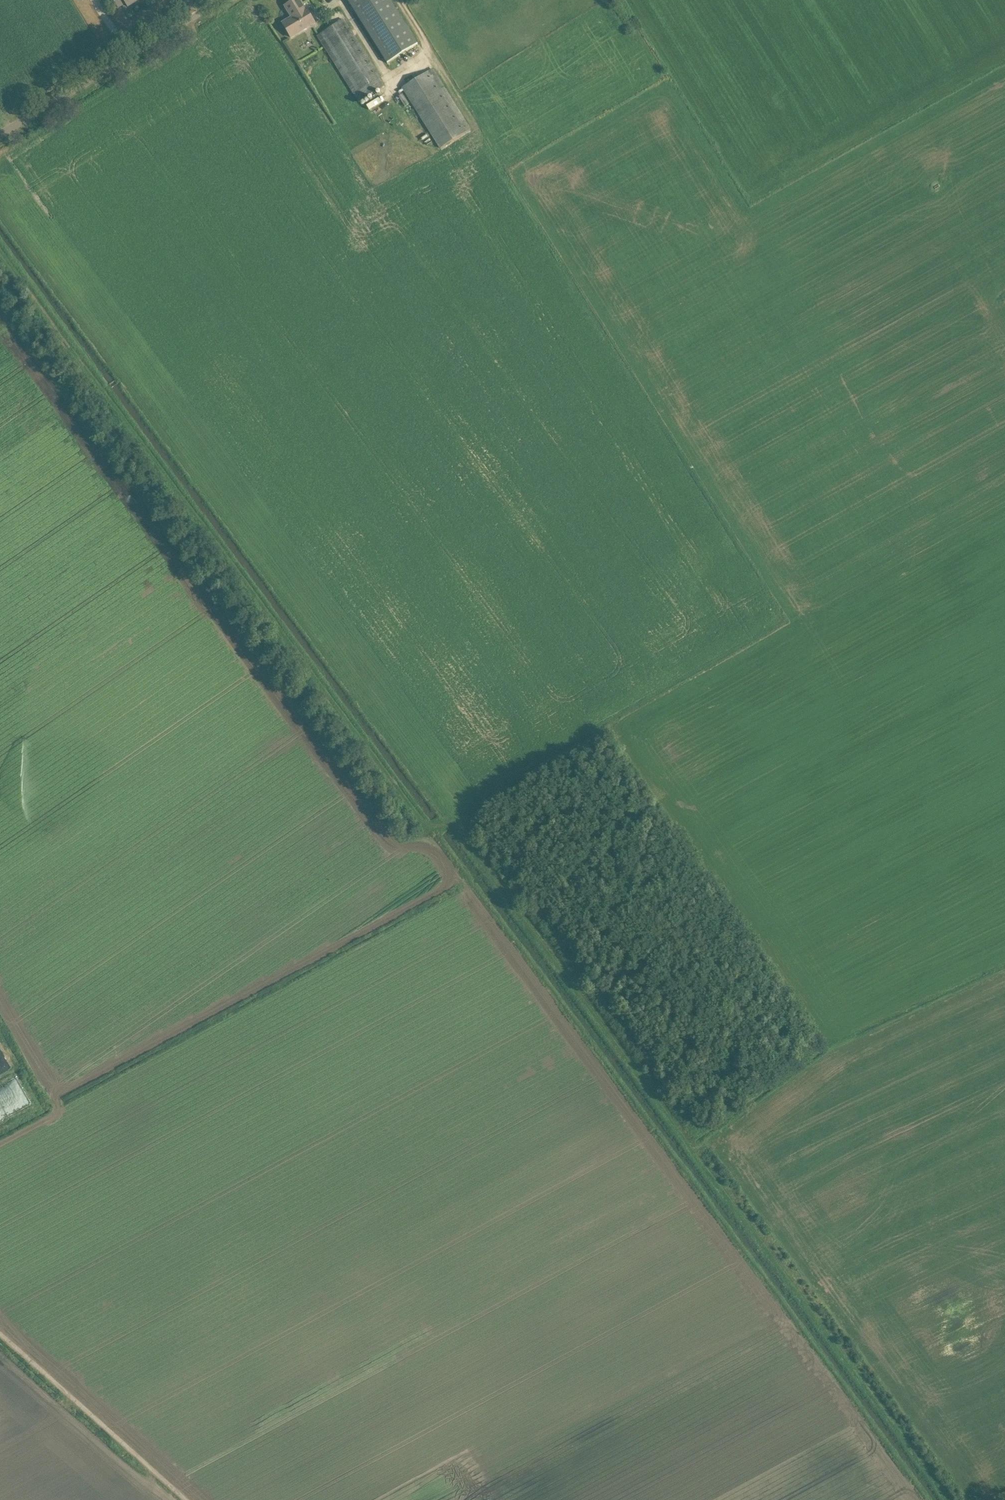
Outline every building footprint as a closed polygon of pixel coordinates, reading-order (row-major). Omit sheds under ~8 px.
[(311,17),(306,8),(305,9),(300,0),(295,0),(285,6),(292,17),(282,23),(291,38),(315,23),(311,17)] [(387,63),(418,44),(390,0),(348,0),(387,63)] [(384,84),(380,78),(343,19),(318,35),(358,100),(384,84)] [(402,87),(441,148),(471,129),(433,68),(428,72),(402,87)]
